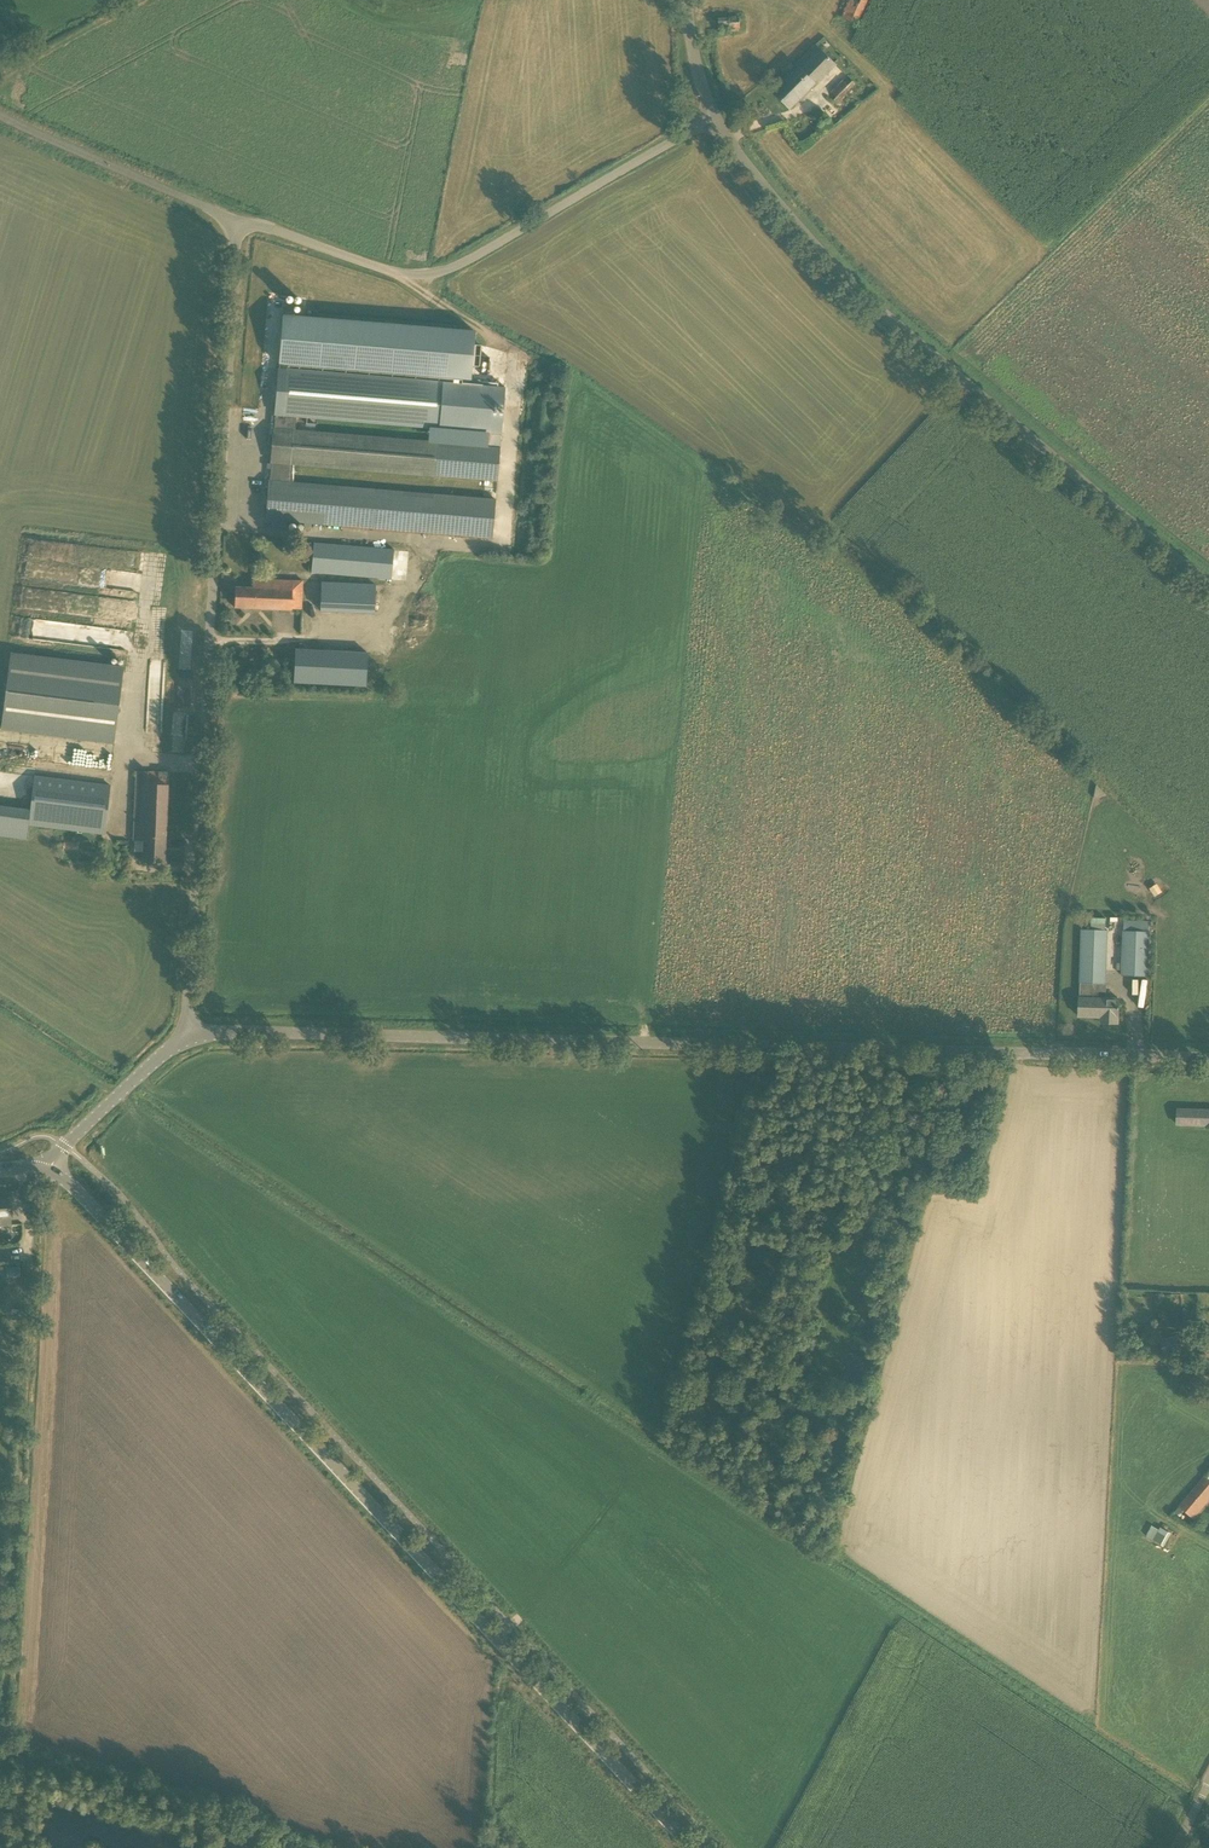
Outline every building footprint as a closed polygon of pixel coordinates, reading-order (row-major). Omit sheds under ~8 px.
[(868,0),(848,0),(841,16),(857,24),(868,0)] [(822,50),(816,44),(796,65),(799,68),(775,93),(792,109),(817,84),(817,83),(836,64),(836,65),(837,64),(823,50),(822,50)] [(837,97),(848,86),(843,80),(832,92),(837,97)] [(283,317),(279,365),(470,381),(471,367),(473,347),(474,333),(283,317)] [(505,387),(278,369),(275,416),(274,429),(271,462),(272,462),(270,481),(269,481),(266,522),(271,523),(287,524),(287,521),(431,533),(493,538),(496,500),(434,495),(291,483),(293,464),(436,476),(498,481),(501,448),(439,443),(295,431),(297,417),(501,434),(505,387)] [(399,555),(400,550),(314,543),(312,573),(391,579),(393,555),(399,555)] [(302,610),(303,581),(253,579),(253,588),(235,587),(234,607),(292,610),(292,609),(302,610)] [(375,613),(376,584),(323,582),(322,611),(375,613)] [(368,652),(296,648),(294,683),(366,687),(368,652)] [(1,727),(114,742),(123,670),(10,655),(1,727)] [(165,863),(168,772),(136,771),(133,840),(144,841),(143,852),(143,862),(165,863)] [(110,785),(35,776),(31,810),(22,809),(20,819),(0,816),(0,835),(27,839),(29,825),(104,834),(110,785)] [(1082,930),(1080,983),(1105,984),(1107,930),(1082,930)] [(1148,976),(1149,931),(1124,930),(1122,976),(1148,976)] [(1118,1024),(1119,999),(1105,998),(1079,998),(1079,1016),(1108,1017),(1108,1023),(1118,1024)] [(11,1226),(9,1199),(0,1200),(0,1227),(11,1226)] [(1178,1506),(1193,1518),(1208,1498),(1208,1478),(1205,1475),(1178,1506)] [(1172,1533),(1161,1526),(1159,1529),(1153,1539),(1164,1546),(1172,1533)]
